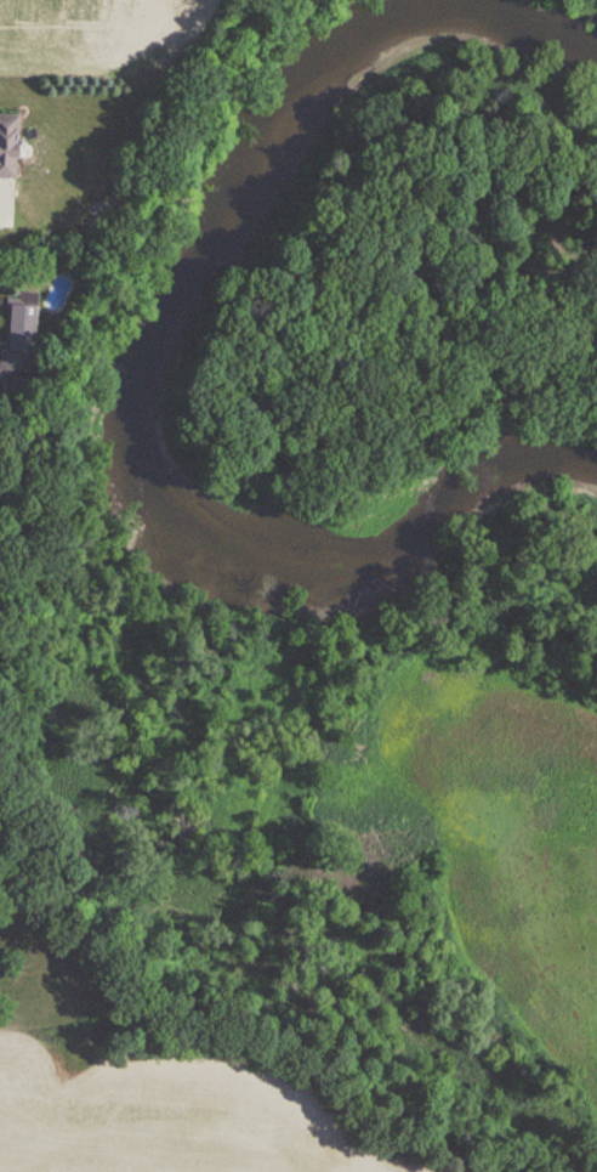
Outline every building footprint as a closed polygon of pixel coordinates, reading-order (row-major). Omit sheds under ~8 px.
[(0,114),(0,176),(11,177),(13,115),(0,114)] [(24,370),(28,291),(12,290),(12,297),(0,296),(0,369),(24,370)]
